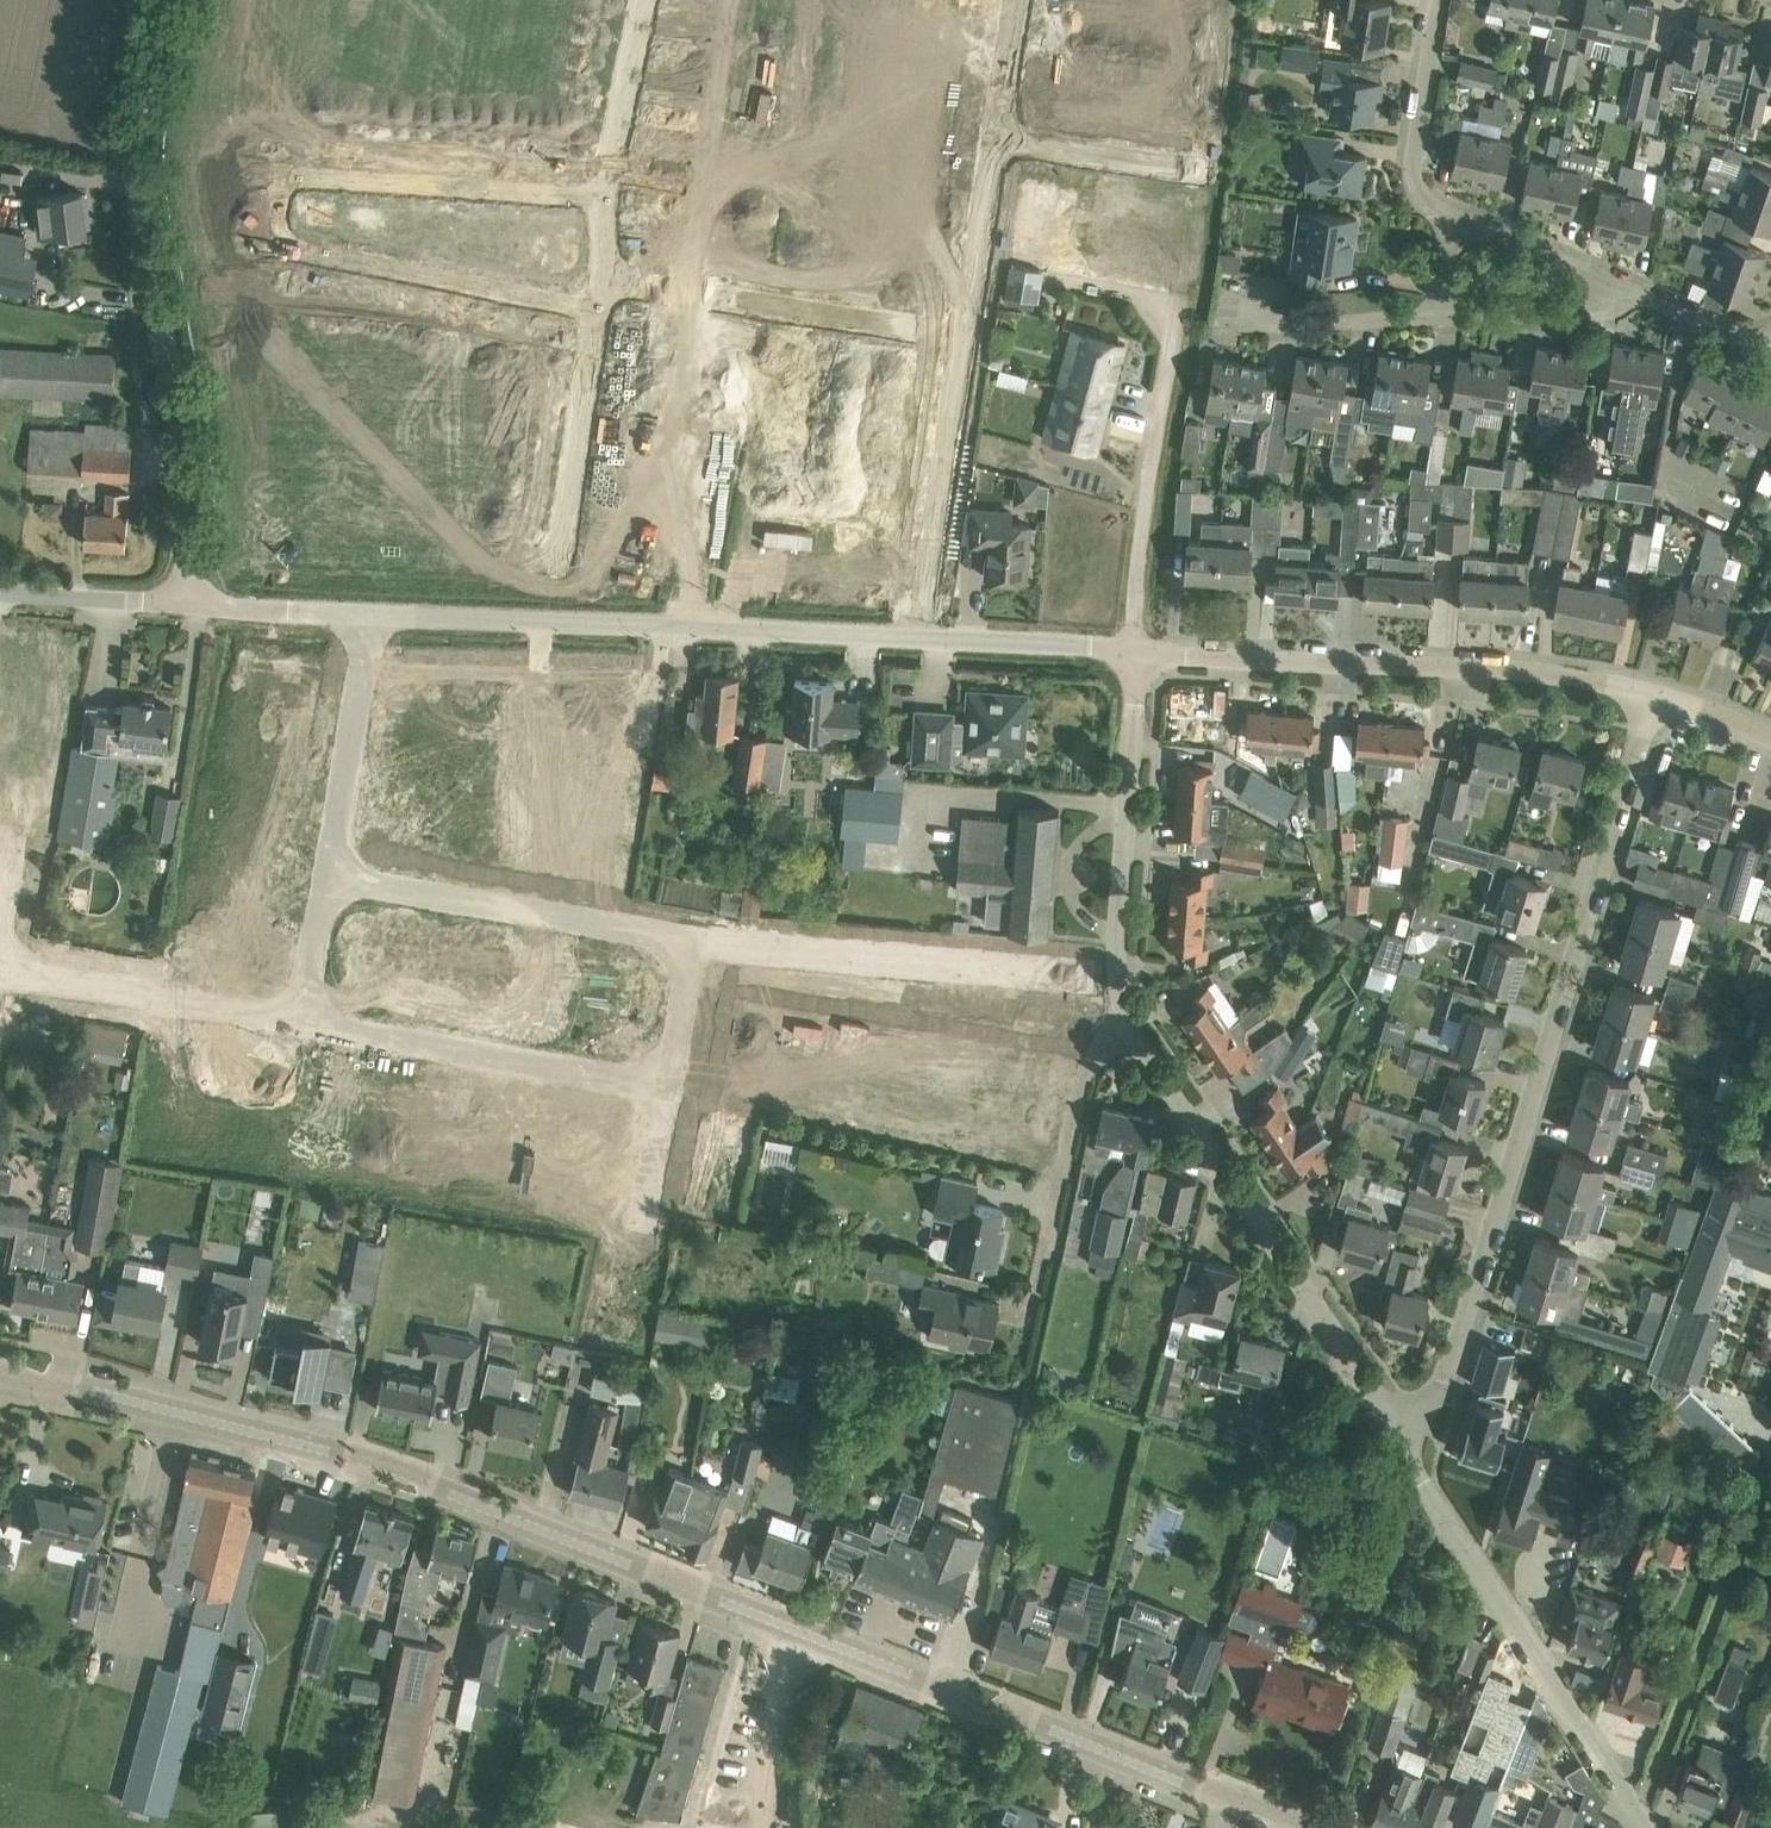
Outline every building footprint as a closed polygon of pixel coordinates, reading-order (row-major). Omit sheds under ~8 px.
[(808,7),(828,10),(830,0),(809,0),(808,7)] [(828,10),(848,13),(850,0),(830,0),(828,10)] [(848,13),(867,17),(870,0),(850,0),(848,13)] [(1341,42),(1382,49),(1389,1),(1380,0),(1333,0),(1332,7),(1346,9),(1341,42)] [(1517,28),(1523,0),(1489,0),(1487,7),(1507,11),(1504,25),(1517,28)] [(1517,28),(1530,31),(1532,18),(1552,23),(1557,0),(1523,0),(1517,28)] [(1607,58),(1621,0),(1586,0),(1581,27),(1578,44),(1592,48),(1591,56),(1607,60),(1607,58)] [(1607,58),(1626,62),(1628,56),(1640,58),(1644,41),(1645,41),(1649,24),(1654,3),(1641,0),(1621,0),(1607,58)] [(1673,59),(1668,82),(1670,82),(1671,83),(1698,89),(1698,86),(1715,17),(1698,13),(1697,19),(1683,16),(1675,53),(1673,59)] [(1698,86),(1698,89),(1740,98),(1746,68),(1735,66),(1744,30),(1730,27),(1731,20),(1715,17),(1698,86)] [(749,29),(747,39),(761,41),(763,32),(749,29)] [(763,32),(761,41),(775,43),(777,34),(763,32)] [(788,36),(787,45),(801,48),(802,38),(788,36)] [(802,38),(801,48),(815,50),(817,41),(802,38)] [(1280,64),(1315,69),(1318,48),(1283,43),(1280,64)] [(734,46),(730,73),(773,80),(778,53),(734,46)] [(1561,48),(1559,56),(1549,102),(1555,104),(1556,97),(1567,99),(1577,52),(1561,48)] [(867,49),(866,59),(880,61),(881,52),(867,49)] [(826,52),(825,61),(839,64),(840,54),(826,52)] [(881,52),(880,61),(894,64),(896,54),(881,52)] [(1549,102),(1559,56),(1542,52),(1534,86),(1538,87),(1535,99),(1549,102)] [(840,54),(839,64),(853,66),(855,57),(840,54)] [(907,56),(905,66),(920,68),(921,59),(907,56)] [(1654,69),(1649,91),(1663,95),(1667,95),(1670,82),(1668,82),(1673,59),(1657,56),(1654,69)] [(921,59),(920,68),(934,70),(935,61),(921,59)] [(1333,89),(1329,112),(1371,119),(1377,81),(1348,77),(1350,63),(1324,59),(1319,87),(1333,89)] [(1490,85),(1494,69),(1462,60),(1457,77),(1490,85)] [(1638,65),(1625,123),(1640,127),(1643,114),(1649,91),(1654,69),(1638,65)] [(730,73),(725,98),(769,105),(773,80),(730,73)] [(822,79),(820,88),(834,90),(836,81),(822,79)] [(836,81),(834,90),(848,93),(850,83),(836,81)] [(1767,89),(1748,85),(1741,119),(1742,120),(1759,124),(1767,89)] [(820,88),(818,97),(833,100),(834,90),(820,88)] [(834,90),(833,100),(847,102),(848,93),(834,90)] [(725,98),(721,123),(765,131),(769,105),(725,98)] [(1488,123),(1491,106),(1481,103),(1477,121),(1488,123)] [(1491,106),(1488,123),(1502,127),(1506,110),(1494,106),(1491,106)] [(1444,126),(1437,157),(1454,160),(1451,172),(1463,175),(1461,184),(1475,187),(1486,135),(1485,135),(1462,130),(1465,117),(1447,113),(1444,126)] [(1640,127),(1654,131),(1658,117),(1654,116),(1643,114),(1640,127)] [(1570,115),(1564,136),(1573,138),(1578,117),(1570,115)] [(548,172),(548,173),(575,174),(576,147),(591,147),(592,117),(575,117),(575,128),(550,127),(548,172)] [(1693,121),(1689,137),(1703,141),(1707,124),(1693,121)] [(524,126),(522,171),(548,172),(550,127),(524,126)] [(813,129),(811,139),(826,141),(827,132),(813,129)] [(1307,160),(1303,185),(1360,194),(1366,156),(1332,151),(1334,137),(1297,131),(1293,158),(1307,160)] [(827,132),(826,141),(840,144),(841,134),(827,132)] [(1552,133),(1547,152),(1560,155),(1564,136),(1552,133)] [(1486,135),(1475,187),(1488,190),(1490,181),(1502,184),(1512,141),(1486,135)] [(1560,155),(1545,217),(1559,220),(1561,211),(1573,214),(1582,174),(1591,176),(1596,154),(1574,149),(1576,139),(1573,138),(1564,136),(1560,155)] [(811,139),(810,148),(824,151),(826,141),(811,139)] [(826,141),(824,151),(838,153),(840,144),(826,141)] [(1750,166),(1754,154),(1725,144),(1717,169),(1709,166),(1705,178),(1770,201),(1770,173),(1750,166)] [(1634,166),(1633,169),(1646,172),(1648,162),(1635,159),(1634,166)] [(1527,179),(1521,202),(1533,205),(1531,214),(1545,217),(1556,166),(1531,161),(1527,179)] [(1622,164),(1618,182),(1630,184),(1633,169),(1634,166),(1622,164)] [(1630,184),(1615,247),(1629,250),(1631,241),(1643,244),(1652,201),(1664,204),(1670,177),(1646,172),(1633,169),(1630,184)] [(1705,178),(1700,190),(1736,202),(1732,214),(1770,228),(1770,201),(1705,178)] [(804,180),(803,189),(817,192),(819,182),(804,180)] [(819,182),(817,192),(831,194),(833,185),(819,182)] [(1038,298),(1055,187),(1023,183),(1006,293),(1021,296),(1020,304),(1030,305),(1031,297),(1038,298)] [(803,189),(801,199),(815,201),(817,192),(803,189)] [(1597,209),(1592,232),(1604,235),(1602,244),(1615,247),(1627,196),(1601,190),(1597,209)] [(88,212),(85,193),(81,194),(81,191),(36,196),(38,215),(41,235),(86,229),(84,213),(88,212)] [(817,192),(815,201),(830,204),(831,194),(817,192)] [(1307,246),(1295,244),(1290,275),(1323,280),(1325,264),(1349,267),(1356,218),(1312,211),(1307,246)] [(0,228),(0,288),(30,294),(38,256),(22,252),(25,234),(0,228)] [(796,232),(794,241),(808,244),(810,234),(796,232)] [(810,234),(808,244),(822,246),(824,237),(810,234)] [(1693,240),(1689,253),(1766,280),(1770,266),(1762,263),(1766,252),(1725,237),(1720,250),(1693,240)] [(1766,280),(1689,253),(1684,265),(1712,274),(1707,287),(1749,301),(1753,290),(1761,293),(1766,280)] [(1073,329),(1058,382),(1110,396),(1125,343),(1073,329)] [(1601,385),(1597,408),(1610,410),(1605,440),(1622,443),(1639,347),(1613,342),(1606,386),(1601,385)] [(1545,448),(1546,448),(1562,349),(1537,345),(1529,388),(1540,390),(1539,400),(1540,400),(1538,412),(1539,412),(1537,430),(1538,430),(1536,445),(1545,447),(1545,448)] [(112,399),(116,355),(0,346),(0,390),(112,399)] [(1364,385),(1359,416),(1370,418),(1368,430),(1393,433),(1396,416),(1406,356),(1401,355),(1402,349),(1385,346),(1384,352),(1379,351),(1373,387),(1364,385)] [(1639,347),(1622,443),(1638,446),(1640,446),(1647,404),(1656,406),(1658,394),(1665,351),(1639,347)] [(1562,349),(1546,448),(1560,450),(1565,417),(1567,417),(1569,405),(1567,404),(1568,395),(1581,398),(1588,354),(1562,349)] [(1479,405),(1485,352),(1472,350),(1470,359),(1458,357),(1452,400),(1466,402),(1460,432),(1473,435),(1479,405)] [(1500,354),(1485,352),(1479,405),(1504,409),(1510,365),(1498,364),(1500,354)] [(1286,421),(1271,419),(1269,434),(1263,468),(1279,470),(1285,433),(1292,434),(1301,423),(1311,425),(1321,359),(1296,355),(1286,421)] [(1406,356),(1396,416),(1421,421),(1424,405),(1431,360),(1406,356)] [(1203,419),(1229,424),(1239,362),(1214,358),(1203,419)] [(1348,363),(1321,359),(1311,425),(1334,428),(1337,410),(1340,411),(1341,403),(1348,363)] [(1722,369),(1700,359),(1683,395),(1710,407),(1723,378),(1719,376),(1722,369)] [(1259,413),(1258,413),(1265,366),(1239,362),(1229,424),(1230,424),(1229,429),(1255,432),(1256,428),(1259,413)] [(710,366),(703,409),(723,412),(730,369),(710,366)] [(730,369),(723,412),(743,416),(750,372),(730,369)] [(750,372),(743,416),(763,419),(770,375),(750,372)] [(770,375),(763,419),(782,422),(789,378),(770,375)] [(789,378),(782,422),(802,425),(809,381),(789,378)] [(1751,390),(1723,378),(1710,407),(1707,414),(1735,427),(1751,390)] [(809,381),(802,425),(822,428),(829,384),(809,381)] [(1110,396),(1058,382),(1043,438),(1095,452),(1110,396)] [(829,384),(822,428),(842,431),(849,387),(829,384)] [(849,387),(842,431),(868,435),(874,391),(849,387)] [(1751,390),(1735,427),(1770,443),(1770,442),(1770,399),(1751,390)] [(1334,428),(1329,462),(1346,465),(1348,452),(1349,443),(1351,431),(1353,415),(1355,405),(1341,403),(1340,411),(1337,410),(1334,428)] [(1437,407),(1424,405),(1421,421),(1418,438),(1431,440),(1437,407)] [(1353,415),(1351,431),(1349,443),(1360,445),(1366,446),(1368,430),(1370,418),(1359,416),(1353,415)] [(1187,421),(1182,455),(1198,457),(1203,424),(1187,421)] [(28,472),(129,479),(133,426),(85,423),(85,431),(31,427),(28,472)] [(1263,468),(1269,434),(1255,432),(1250,465),(1263,468)] [(664,436),(663,446),(677,448),(678,438),(664,436)] [(1682,453),(1688,440),(1681,437),(1675,450),(1682,453)] [(678,438),(677,448),(691,450),(693,440),(678,438)] [(1695,444),(1688,440),(1682,453),(1689,457),(1695,444)] [(704,442),(703,452),(717,454),(718,445),(704,442)] [(1349,443),(1348,452),(1359,453),(1360,445),(1349,443)] [(1622,443),(1620,455),(1636,457),(1638,446),(1622,443)] [(718,445),(717,454),(731,456),(732,447),(718,445)] [(1722,456),(1715,452),(1709,466),(1716,469),(1722,456)] [(783,455),(782,464),(796,466),(797,457),(783,455)] [(1724,472),(1730,459),(1722,456),(1716,469),(1724,472)] [(797,457),(796,466),(810,469),(811,459),(797,457)] [(742,458),(741,467),(755,470),(756,460),(742,458)] [(756,460),(755,470),(769,472),(770,462),(756,460)] [(823,461),(821,470),(836,473),(837,463),(823,461)] [(1468,461),(1464,482),(1471,484),(1503,486),(1503,485),(1503,484),(1506,468),(1468,461)] [(837,463),(836,473),(850,475),(851,465),(837,463)] [(1250,465),(1248,474),(1262,476),(1263,468),(1250,465)] [(1581,467),(1577,491),(1583,492),(1591,493),(1595,469),(1581,467)] [(1409,469),(1407,479),(1423,479),(1424,472),(1409,469)] [(1018,477),(1015,503),(1036,505),(1038,482),(1018,477)] [(1618,477),(1617,497),(1652,499),(1654,480),(1618,477)] [(1049,484),(1038,482),(1036,505),(1048,505),(1049,484)] [(1438,516),(1436,545),(1452,546),(1456,482),(1443,482),(1440,516),(1438,516)] [(1456,482),(1452,546),(1467,547),(1471,484),(1464,482),(1456,482)] [(1593,486),(1592,493),(1614,496),(1615,488),(1593,486)] [(1546,487),(1533,548),(1551,551),(1564,489),(1546,487)] [(1193,490),(1177,489),(1175,530),(1190,531),(1193,490)] [(1564,489),(1551,551),(1570,555),(1580,504),(1583,492),(1577,491),(1564,489)] [(125,547),(129,493),(106,491),(104,515),(86,514),(84,544),(125,547)] [(1251,522),(1265,523),(1267,495),(1253,494),(1251,522)] [(1267,495),(1265,523),(1281,525),(1283,496),(1267,495)] [(1409,498),(1408,527),(1429,528),(1430,499),(1409,498)] [(1344,500),(1340,552),(1341,553),(1340,557),(1355,558),(1356,545),(1359,501),(1344,500)] [(1359,501),(1356,545),(1378,546),(1381,503),(1359,501)] [(1010,512),(973,510),(970,542),(988,544),(986,577),(1025,580),(1029,525),(1010,523),(1010,512)] [(1186,576),(1216,578),(1220,522),(1202,521),(1201,539),(1189,538),(1186,576)] [(1220,522),(1216,578),(1248,580),(1252,523),(1222,521),(1221,522),(1220,522)] [(1691,635),(1720,533),(1721,529),(1706,525),(1700,551),(1702,552),(1698,568),(1696,568),(1693,580),(1692,580),(1689,589),(1678,586),(1666,628),(1691,635)] [(1627,566),(1646,570),(1653,532),(1634,529),(1627,566)] [(1691,635),(1717,642),(1734,578),(1722,575),(1726,557),(1727,558),(1732,539),(1720,533),(1691,635)] [(1279,544),(1275,597),(1306,599),(1308,562),(1310,546),(1279,544)] [(1308,562),(1306,599),(1337,601),(1339,577),(1340,564),(1340,557),(1341,553),(1340,552),(1326,551),(1325,563),(1308,562)] [(1364,602),(1397,605),(1400,554),(1368,552),(1364,602)] [(1400,554),(1397,605),(1431,607),(1433,576),(1431,576),(1432,557),(1400,554)] [(1459,609),(1492,612),(1496,558),(1463,555),(1459,609)] [(1496,558),(1492,612),(1526,614),(1528,581),(1527,581),(1529,560),(1496,558)] [(1554,616),(1586,623),(1593,589),(1577,585),(1580,567),(1565,564),(1554,616)] [(1593,589),(1586,623),(1620,630),(1631,577),(1613,573),(1609,592),(1593,589)] [(1770,669),(1770,620),(1769,619),(1750,659),(1770,669)] [(708,711),(705,739),(722,740),(722,732),(733,733),(738,675),(708,672),(706,693),(698,692),(696,710),(708,711)] [(832,734),(858,736),(861,700),(842,699),(841,703),(832,703),(833,682),(795,679),(793,707),(787,707),(785,732),(832,735),(832,734)] [(918,711),(914,765),(952,768),(953,740),(963,741),(963,748),(1016,752),(1018,729),(1024,729),(1026,695),(969,691),(967,720),(951,719),(951,714),(918,711)] [(72,745),(56,837),(109,846),(118,784),(115,783),(119,754),(164,759),(171,707),(154,705),(155,698),(143,696),(142,704),(125,702),(124,708),(86,704),(81,747),(72,745)] [(1278,747),(1281,713),(1248,710),(1246,724),(1240,723),(1239,743),(1257,745),(1255,760),(1264,761),(1263,773),(1282,782),(1275,762),(1277,762),(1278,747)] [(1314,716),(1281,713),(1278,747),(1317,750),(1319,731),(1313,730),(1314,716)] [(1349,753),(1388,757),(1392,724),(1358,720),(1357,734),(1351,734),(1349,753)] [(1392,724),(1388,757),(1427,761),(1429,742),(1423,741),(1425,727),(1392,724)] [(750,796),(757,797),(766,738),(743,734),(735,782),(752,784),(750,796)] [(1524,783),(1529,764),(1515,760),(1519,746),(1479,736),(1469,780),(1451,776),(1443,810),(1439,809),(1433,834),(1464,843),(1470,815),(1466,814),(1471,793),(1485,796),(1490,775),(1524,783)] [(1582,759),(1543,748),(1530,798),(1547,803),(1550,788),(1573,794),(1582,759)] [(1180,765),(1178,798),(1210,800),(1213,761),(1195,760),(1194,766),(1180,765)] [(1314,762),(1317,802),(1339,800),(1336,761),(1314,762)] [(1252,769),(1238,794),(1282,818),(1287,809),(1296,792),(1269,777),(1252,769)] [(1671,806),(1691,812),(1701,779),(1669,769),(1661,797),(1655,795),(1649,817),(1666,822),(1671,806)] [(540,771),(538,781),(550,783),(552,773),(540,771)] [(552,773),(550,783),(562,785),(563,775),(552,773)] [(1725,815),(1733,788),(1701,779),(1691,812),(1686,828),(1724,839),(1731,817),(1725,815)] [(599,781),(598,791),(609,793),(611,784),(599,781)] [(611,784),(609,793),(621,795),(623,786),(611,784)] [(842,824),(841,834),(899,840),(900,830),(905,792),(874,789),(846,786),(842,824)] [(152,821),(155,822),(153,835),(174,838),(181,795),(156,792),(152,821)] [(1210,800),(1178,798),(1175,831),(1189,832),(1189,838),(1207,840),(1210,800)] [(1017,819),(963,815),(960,854),(959,854),(956,889),(987,892),(987,888),(1011,890),(1008,930),(1048,933),(1059,810),(1019,806),(1017,819)] [(1379,862),(1404,865),(1409,819),(1385,816),(1379,862)] [(1763,850),(1770,853),(1770,826),(1763,850)] [(1464,843),(1433,834),(1429,849),(1489,865),(1494,851),(1464,843)] [(1510,837),(1506,853),(1537,862),(1541,846),(1510,837)] [(1752,918),(1766,876),(1751,871),(1759,845),(1738,839),(1735,851),(1727,879),(1715,876),(1714,879),(1705,899),(1703,904),(1729,912),(1752,918)] [(1224,840),(1221,855),(1257,861),(1259,847),(1242,844),(1225,841),(1224,840)] [(1666,892),(1673,870),(1643,861),(1647,847),(1633,844),(1628,862),(1639,865),(1633,883),(1666,892)] [(1714,879),(1715,876),(1727,879),(1735,851),(1719,846),(1710,878),(1714,879)] [(1219,870),(1260,877),(1262,864),(1222,857),(1219,870)] [(1172,879),(1169,912),(1204,915),(1206,884),(1213,884),(1214,869),(1192,868),(1191,881),(1172,879)] [(1498,912),(1534,922),(1545,884),(1510,873),(1509,873),(1493,868),(1489,884),(1505,889),(1498,912)] [(746,879),(742,909),(760,912),(764,882),(746,879)] [(1371,883),(1349,881),(1346,908),(1368,910),(1371,883)] [(1633,918),(1629,931),(1687,949),(1696,920),(1724,928),(1729,912),(1703,904),(1698,903),(1694,915),(1639,899),(1639,901),(1640,901),(1635,918),(1633,918)] [(1411,921),(1403,948),(1404,949),(1415,949),(1426,946),(1434,939),(1439,929),(1473,940),(1479,919),(1418,900),(1411,921)] [(1317,941),(1341,917),(1338,911),(1307,926),(1317,941)] [(1204,915),(1169,912),(1167,944),(1186,946),(1185,959),(1207,960),(1209,946),(1202,945),(1204,915)] [(1366,931),(1370,925),(1347,912),(1333,928),(1358,944),(1366,931)] [(968,932),(969,920),(954,919),(953,930),(968,932)] [(1385,930),(1372,962),(1397,969),(1406,937),(1385,930)] [(1687,949),(1629,931),(1625,944),(1627,945),(1621,962),(1620,961),(1619,963),(1642,970),(1660,976),(1665,958),(1683,963),(1687,949)] [(1475,934),(1463,975),(1513,990),(1521,965),(1517,964),(1522,949),(1525,950),(1526,949),(1491,938),(1491,939),(1475,934)] [(1762,952),(1746,946),(1740,965),(1757,970),(1762,952)] [(1751,989),(1755,975),(1757,970),(1740,965),(1734,984),(1751,989)] [(1669,974),(1665,988),(1695,997),(1699,983),(1669,974)] [(1766,978),(1755,975),(1751,989),(1762,992),(1766,978)] [(1430,979),(1425,998),(1446,1004),(1451,985),(1430,979)] [(1608,1002),(1604,1015),(1645,1028),(1654,996),(1614,983),(1613,985),(1615,985),(1609,1003),(1608,1002)] [(1183,1018),(1201,1045),(1230,1025),(1212,1000),(1218,996),(1210,984),(1191,997),(1198,1007),(1183,1018)] [(1453,1046),(1493,1058),(1504,1020),(1481,1013),(1485,996),(1453,986),(1445,1014),(1461,1019),(1453,1046)] [(1695,997),(1665,988),(1661,1003),(1691,1012),(1695,997)] [(1645,1028),(1604,1015),(1600,1029),(1601,1029),(1596,1046),(1594,1046),(1594,1048),(1635,1060),(1645,1028)] [(32,1026),(31,1029),(48,1032),(49,1029),(51,1021),(33,1017),(32,1026)] [(1235,1079),(1261,1061),(1253,1050),(1252,1047),(1251,1048),(1244,1038),(1246,1028),(1239,1018),(1231,1024),(1232,1026),(1231,1027),(1230,1025),(1201,1045),(1219,1072),(1227,1067),(1235,1079)] [(807,1024),(806,1034),(815,1035),(817,1026),(807,1024)] [(835,1055),(830,1085),(847,1088),(849,1078),(877,1082),(885,1032),(856,1027),(851,1058),(835,1055)] [(1286,1027),(1259,1046),(1273,1067),(1292,1037),(1286,1027)] [(86,1031),(84,1043),(123,1051),(126,1037),(101,1032),(87,1029),(86,1031)] [(1714,1049),(1732,1055),(1733,1053),(1751,1058),(1756,1043),(1737,1038),(1738,1036),(1719,1031),(1714,1049)] [(806,1034),(804,1043),(814,1045),(815,1035),(806,1034)] [(1286,1078),(1307,1046),(1292,1037),(1273,1067),(1272,1069),(1286,1078)] [(1440,1109),(1474,1119),(1485,1082),(1457,1073),(1461,1059),(1396,1040),(1393,1051),(1400,1054),(1397,1062),(1425,1071),(1424,1076),(1447,1083),(1440,1109)] [(981,1047),(973,1092),(993,1095),(1000,1050),(981,1047)] [(1732,1056),(1732,1055),(1714,1049),(1708,1069),(1746,1081),(1752,1062),(1732,1056)] [(1000,1050),(993,1095),(1012,1099),(1020,1054),(1000,1050)] [(1020,1054),(1012,1099),(1033,1102),(1041,1057),(1020,1054)] [(801,1064),(799,1073),(809,1075),(810,1065),(801,1064)] [(1624,1097),(1629,1080),(1588,1068),(1587,1069),(1589,1070),(1584,1087),(1582,1087),(1578,1100),(1619,1112),(1639,1118),(1643,1103),(1624,1097)] [(799,1073),(798,1083),(807,1084),(809,1075),(799,1073)] [(1252,1120),(1270,1146),(1299,1127),(1281,1101),(1286,1097),(1278,1086),(1260,1098),(1267,1109),(1252,1120)] [(1350,1096),(1345,1115),(1358,1118),(1363,1100),(1350,1096)] [(1418,1174),(1454,1185),(1466,1147),(1437,1138),(1441,1125),(1363,1100),(1358,1118),(1405,1134),(1401,1145),(1425,1152),(1418,1174)] [(1619,1112),(1578,1100),(1574,1113),(1576,1114),(1571,1131),(1569,1130),(1569,1132),(1610,1144),(1619,1112)] [(794,1105),(793,1114),(802,1116),(803,1106),(794,1105)] [(1129,1216),(1141,1162),(1144,1162),(1154,1118),(1104,1107),(1097,1137),(1129,1145),(1126,1158),(1104,1189),(1092,1244),(1117,1250),(1125,1215),(1129,1216)] [(1329,1162),(1321,1149),(1322,1149),(1324,1151),(1333,1145),(1329,1138),(1332,1136),(1317,1114),(1299,1127),(1270,1146),(1288,1173),(1304,1163),(1311,1174),(1329,1162)] [(1711,1120),(1695,1115),(1689,1134),(1705,1138),(1706,1139),(1711,1120)] [(58,1123),(30,1118),(19,1174),(47,1180),(58,1123)] [(692,1145),(685,1189),(716,1195),(722,1159),(739,1162),(743,1138),(699,1131),(697,1146),(692,1145)] [(761,1214),(791,1216),(795,1138),(765,1136),(761,1214)] [(1692,1181),(1708,1186),(1721,1143),(1706,1139),(1705,1138),(1692,1181)] [(1622,1160),(1623,1160),(1657,1170),(1662,1171),(1667,1154),(1628,1142),(1622,1160)] [(1376,1176),(1381,1159),(1360,1153),(1362,1146),(1354,1144),(1348,1168),(1365,1172),(1376,1176)] [(954,1150),(952,1160),(961,1162),(963,1152),(954,1150)] [(963,1152),(961,1162),(970,1164),(973,1154),(963,1152)] [(1557,1171),(1553,1184),(1613,1202),(1617,1187),(1598,1182),(1603,1165),(1562,1152),(1562,1154),(1563,1154),(1558,1171),(1557,1171)] [(90,1157),(74,1244),(106,1251),(123,1163),(90,1157)] [(993,1159),(991,1168),(1000,1170),(1002,1161),(993,1159)] [(1002,1161),(1000,1170),(1010,1173),(1012,1163),(1002,1161)] [(1187,1219),(1196,1179),(1150,1168),(1144,1190),(1143,1199),(1141,1208),(1137,1207),(1124,1255),(1136,1259),(1149,1210),(1187,1219)] [(1355,1203),(1365,1172),(1348,1168),(1338,1202),(1346,1204),(1343,1215),(1349,1216),(1338,1251),(1377,1263),(1380,1253),(1384,1241),(1389,1226),(1369,1220),(1373,1208),(1355,1203)] [(1720,1174),(1684,1273),(1681,1272),(1673,1293),(1667,1310),(1655,1342),(1650,1358),(1647,1366),(1654,1373),(1651,1381),(1673,1403),(1669,1407),(1671,1409),(1696,1434),(1700,1438),(1715,1451),(1719,1454),(1721,1457),(1739,1473),(1760,1451),(1743,1434),(1690,1385),(1684,1380),(1732,1249),(1770,1263),(1770,1193),(1720,1174)] [(996,1241),(1003,1209),(978,1203),(973,1202),(977,1183),(942,1175),(934,1214),(954,1219),(950,1237),(940,1235),(934,1235),(930,1240),(929,1246),(931,1252),(935,1255),(996,1268),(1002,1242),(996,1241)] [(1613,1202),(1553,1184),(1548,1197),(1550,1198),(1545,1215),(1543,1215),(1543,1217),(1583,1228),(1593,1197),(1612,1203),(1613,1202)] [(1400,1225),(1437,1236),(1448,1199),(1411,1189),(1400,1225)] [(1703,1209),(1670,1199),(1664,1218),(1697,1228),(1703,1209)] [(49,1222),(26,1218),(28,1209),(0,1203),(0,1229),(12,1232),(5,1270),(18,1272),(11,1306),(35,1310),(43,1272),(41,1272),(49,1222)] [(1697,1228),(1664,1218),(1658,1238),(1691,1247),(1697,1228)] [(73,1226),(49,1222),(41,1272),(43,1272),(35,1310),(77,1318),(84,1280),(74,1278),(78,1254),(70,1242),(73,1226)] [(1384,1241),(1380,1253),(1388,1256),(1397,1229),(1389,1226),(1384,1241)] [(1531,1255),(1527,1268),(1586,1286),(1590,1271),(1572,1266),(1577,1249),(1537,1236),(1536,1238),(1538,1239),(1533,1256),(1531,1255)] [(359,1254),(355,1277),(371,1280),(370,1282),(378,1283),(385,1245),(359,1240),(357,1253),(359,1254)] [(172,1242),(167,1268),(194,1273),(199,1247),(172,1242)] [(237,1290),(211,1285),(205,1314),(201,1313),(198,1331),(202,1332),(200,1341),(215,1344),(214,1351),(231,1354),(233,1348),(237,1349),(246,1301),(264,1305),(275,1254),(255,1250),(250,1272),(241,1271),(237,1290)] [(101,1289),(94,1320),(130,1327),(131,1318),(158,1324),(163,1300),(165,1288),(161,1287),(165,1267),(140,1262),(125,1259),(119,1292),(101,1289)] [(1192,1315),(1225,1324),(1240,1269),(1205,1260),(1199,1283),(1183,1279),(1173,1316),(1174,1316),(1171,1331),(1183,1334),(1186,1319),(1190,1321),(1192,1315)] [(1395,1286),(1394,1286),(1383,1325),(1418,1334),(1428,1295),(1410,1291),(1416,1265),(1401,1261),(1395,1286)] [(1586,1286),(1527,1268),(1523,1282),(1517,1280),(1512,1297),(1518,1299),(1517,1301),(1576,1319),(1586,1286)] [(1667,1310),(1673,1293),(1661,1290),(1662,1288),(1644,1283),(1639,1303),(1667,1310)] [(936,1306),(929,1336),(988,1349),(998,1303),(956,1293),(956,1291),(924,1284),(920,1302),(936,1306)] [(654,1337),(714,1347),(718,1322),(659,1311),(654,1337)] [(1577,1319),(1572,1336),(1650,1358),(1655,1342),(1577,1319)] [(481,1340),(440,1332),(435,1355),(439,1356),(434,1380),(383,1370),(376,1408),(431,1419),(436,1392),(446,1394),(445,1398),(468,1402),(481,1340)] [(1272,1388),(1283,1346),(1242,1335),(1233,1369),(1223,1366),(1219,1382),(1240,1388),(1244,1372),(1257,1376),(1251,1398),(1255,1410),(1261,1412),(1256,1429),(1240,1424),(1234,1446),(1250,1450),(1252,1451),(1270,1456),(1287,1391),(1272,1388)] [(269,1378),(321,1388),(320,1391),(323,1391),(324,1384),(350,1389),(357,1353),(331,1348),(333,1338),(331,1338),(330,1341),(304,1336),(301,1352),(276,1347),(269,1378)] [(1515,1350),(1483,1340),(1482,1342),(1484,1342),(1472,1381),(1471,1380),(1470,1382),(1502,1392),(1503,1390),(1502,1390),(1513,1351),(1514,1351),(1515,1350)] [(555,1346),(553,1357),(561,1364),(571,1366),(574,1350),(555,1346)] [(812,1395),(834,1399),(838,1374),(833,1373),(835,1361),(822,1359),(820,1371),(816,1370),(812,1395)] [(500,1392),(496,1413),(490,1437),(530,1446),(538,1409),(508,1402),(516,1366),(489,1360),(483,1388),(500,1392)] [(609,1375),(607,1393),(622,1396),(626,1396),(641,1399),(644,1380),(609,1375)] [(1087,1384),(1075,1381),(1072,1393),(1084,1396),(1087,1384)] [(925,1495),(920,1510),(933,1515),(944,1476),(995,1491),(1018,1400),(957,1382),(949,1411),(925,1495)] [(626,1396),(618,1445),(633,1448),(641,1399),(626,1396)] [(1496,1430),(1505,1404),(1479,1396),(1470,1425),(1468,1425),(1460,1451),(1497,1462),(1505,1433),(1496,1430)] [(609,1443),(617,1409),(618,1409),(619,1403),(609,1401),(607,1406),(588,1402),(575,1456),(579,1457),(579,1456),(591,1459),(596,1440),(609,1443)] [(1696,1434),(1671,1409),(1651,1431),(1677,1454),(1696,1434)] [(754,1479),(763,1443),(742,1438),(733,1473),(754,1479)] [(1715,1451),(1700,1438),(1689,1449),(1704,1463),(1710,1457),(1715,1451)] [(579,1456),(579,1457),(576,1470),(570,1493),(619,1506),(625,1483),(628,1469),(604,1463),(608,1448),(607,1448),(609,1443),(596,1440),(591,1459),(579,1456)] [(1545,1449),(1523,1442),(1504,1501),(1503,1500),(1493,1532),(1530,1544),(1539,1517),(1561,1524),(1561,1523),(1588,1531),(1596,1507),(1533,1488),(1545,1449)] [(157,1665),(120,1800),(166,1813),(201,1676),(209,1679),(253,1500),(248,1499),(255,1467),(193,1453),(192,1455),(166,1563),(158,1569),(165,1580),(162,1591),(167,1601),(178,1603),(187,1598),(196,1601),(179,1670),(157,1665)] [(823,1502),(827,1460),(804,1458),(802,1474),(804,1474),(801,1499),(823,1502)] [(1729,1478),(1708,1468),(1692,1461),(1672,1507),(1694,1517),(1702,1499),(1717,1506),(1729,1478)] [(646,1525),(674,1536),(683,1514),(680,1513),(694,1475),(668,1465),(646,1525)] [(683,1514),(674,1536),(687,1541),(686,1544),(707,1552),(730,1489),(694,1475),(680,1513),(683,1514)] [(279,1481),(264,1536),(319,1553),(334,1498),(279,1481)] [(855,1571),(855,1572),(869,1538),(887,1544),(890,1535),(905,1540),(917,1509),(923,1494),(904,1487),(890,1520),(876,1515),(876,1516),(873,1514),(870,1522),(869,1522),(866,1529),(838,1518),(821,1562),(844,1571),(846,1567),(855,1571)] [(32,1491),(27,1515),(23,1533),(97,1549),(108,1501),(73,1494),(72,1500),(32,1491)] [(355,1544),(340,1592),(342,1592),(344,1585),(364,1592),(362,1599),(363,1599),(377,1552),(400,1558),(414,1516),(412,1515),(412,1516),(396,1511),(394,1510),(394,1511),(388,1509),(388,1508),(386,1508),(369,1504),(369,1503),(367,1503),(355,1544)] [(869,1538),(855,1572),(953,1611),(983,1535),(967,1529),(971,1518),(943,1507),(939,1517),(937,1516),(925,1548),(905,1540),(890,1535),(887,1544),(869,1538)] [(746,1542),(737,1566),(753,1572),(754,1568),(800,1584),(819,1530),(799,1523),(794,1538),(768,1528),(761,1547),(746,1542)] [(407,1570),(401,1599),(425,1605),(429,1589),(436,1590),(443,1567),(469,1574),(479,1537),(465,1534),(466,1531),(451,1527),(450,1530),(437,1527),(431,1549),(415,1545),(407,1570)] [(1667,1533),(1657,1555),(1683,1566),(1692,1544),(1667,1533)] [(1640,1540),(1635,1554),(1648,1559),(1653,1545),(1640,1540)] [(1020,1546),(1014,1563),(1025,1566),(1030,1550),(1020,1546)] [(7,1570),(11,1553),(0,1551),(0,1569),(7,1570)] [(96,1616),(109,1561),(98,1558),(96,1568),(88,1566),(78,1613),(96,1616)] [(499,1587),(494,1607),(498,1608),(522,1614),(526,1616),(529,1623),(539,1626),(545,1621),(546,1621),(551,1603),(557,1580),(524,1572),(525,1569),(506,1564),(499,1587)] [(1243,1579),(1229,1621),(1252,1629),(1250,1636),(1241,1662),(1266,1671),(1252,1708),(1277,1717),(1285,1713),(1286,1711),(1332,1727),(1340,1705),(1345,1691),(1284,1669),(1287,1661),(1281,1659),(1292,1629),(1293,1630),(1295,1625),(1308,1629),(1316,1627),(1319,1618),(1315,1610),(1302,1605),(1304,1600),(1276,1591),(1279,1585),(1266,1580),(1264,1587),(1243,1579)] [(1097,1640),(1111,1586),(1088,1581),(1081,1611),(1061,1604),(1053,1626),(1076,1633),(1075,1635),(1097,1640)] [(1581,1609),(1579,1612),(1568,1645),(1602,1657),(1622,1602),(1572,1583),(1565,1603),(1581,1609)] [(1002,1614),(990,1651),(1040,1667),(1053,1626),(1061,1604),(1038,1597),(1039,1595),(1018,1588),(1008,1616),(1002,1614)] [(564,1638),(588,1644),(579,1677),(583,1678),(579,1695),(605,1702),(622,1640),(606,1636),(615,1600),(577,1590),(564,1638)] [(1120,1610),(1111,1653),(1113,1653),(1128,1659),(1127,1661),(1119,1683),(1156,1698),(1165,1676),(1171,1661),(1177,1645),(1164,1639),(1168,1629),(1165,1628),(1172,1609),(1139,1596),(1132,1615),(1122,1611),(1120,1610)] [(1467,1597),(1457,1607),(1463,1614),(1474,1603),(1467,1597)] [(321,1670),(338,1614),(317,1608),(303,1665),(321,1670)] [(465,1673),(493,1679),(504,1628),(505,1625),(494,1622),(476,1619),(465,1673)] [(680,1631),(642,1620),(628,1667),(629,1668),(626,1679),(628,1684),(641,1687),(642,1682),(662,1687),(665,1678),(667,1678),(680,1631)] [(1684,1624),(1680,1634),(1691,1638),(1695,1628),(1684,1624)] [(1198,1626),(1178,1679),(1203,1689),(1224,1635),(1198,1626)] [(400,1636),(393,1667),(368,1787),(418,1797),(450,1645),(400,1636)] [(1714,1697),(1733,1704),(1748,1665),(1743,1663),(1747,1651),(1733,1646),(1714,1697)] [(217,1647),(202,1707),(234,1715),(250,1655),(217,1647)] [(1480,1648),(1472,1671),(1486,1676),(1494,1653),(1480,1648)] [(1661,1694),(1666,1680),(1643,1672),(1646,1663),(1621,1654),(1604,1701),(1654,1718),(1662,1695),(1661,1694)] [(723,1667),(688,1656),(676,1696),(666,1732),(664,1739),(698,1749),(723,1667)] [(1369,1743),(1394,1751),(1422,1668),(1398,1660),(1369,1743)] [(351,1672),(347,1694),(375,1699),(380,1677),(351,1672)] [(1485,1676),(1451,1770),(1470,1776),(1498,1787),(1519,1733),(1524,1720),(1527,1712),(1527,1709),(1502,1700),(1508,1684),(1485,1676)] [(79,1679),(76,1692),(89,1694),(92,1682),(79,1679)] [(858,1687),(850,1709),(835,1745),(864,1757),(872,1736),(905,1750),(911,1733),(920,1711),(858,1687)] [(666,1732),(676,1696),(659,1691),(650,1722),(653,1722),(651,1728),(666,1732)] [(490,1709),(488,1705),(489,1696),(479,1694),(474,1719),(488,1722),(490,1709)] [(1520,1736),(1507,1768),(1520,1774),(1521,1772),(1525,1773),(1537,1742),(1543,1727),(1524,1720),(1519,1733),(1520,1736)] [(698,1749),(664,1739),(660,1751),(658,1750),(637,1812),(678,1817),(698,1749)] [(1742,1758),(1724,1751),(1701,1743),(1694,1762),(1690,1761),(1677,1795),(1710,1807),(1713,1800),(1724,1804),(1742,1758)] [(893,1757),(894,1788),(925,1788),(924,1756),(893,1757)] [(1583,1758),(1567,1769),(1575,1782),(1585,1785),(1590,1769),(1583,1758)] [(1743,1825),(1755,1793),(1754,1792),(1762,1770),(1745,1764),(1737,1786),(1725,1818),(1743,1825)] [(1424,1777),(1394,1765),(1383,1791),(1382,1791),(1370,1822),(1385,1827),(1403,1827),(1424,1777)] [(1507,1768),(1502,1780),(1515,1786),(1520,1774),(1507,1768)] [(1452,1789),(1437,1783),(1441,1774),(1427,1769),(1424,1777),(1403,1827),(1439,1827),(1443,1816),(1442,1815),(1452,1789)] [(1615,1819),(1600,1810),(1606,1796),(1605,1795),(1591,1775),(1590,1776),(1576,1815),(1571,1827),(1610,1827),(1615,1819)] [(1453,1822),(1470,1827),(1482,1827),(1498,1787),(1470,1776),(1453,1822)] [(1573,1806),(1549,1796),(1536,1827),(1564,1827),(1573,1806)] [(998,1823),(995,1827),(1054,1827),(1054,1826),(1046,1819),(1008,1801),(998,1823)] [(1490,1811),(1483,1827),(1534,1827),(1490,1811)] [(833,1813),(817,1814),(818,1822),(818,1827),(833,1826),(833,1813)]
